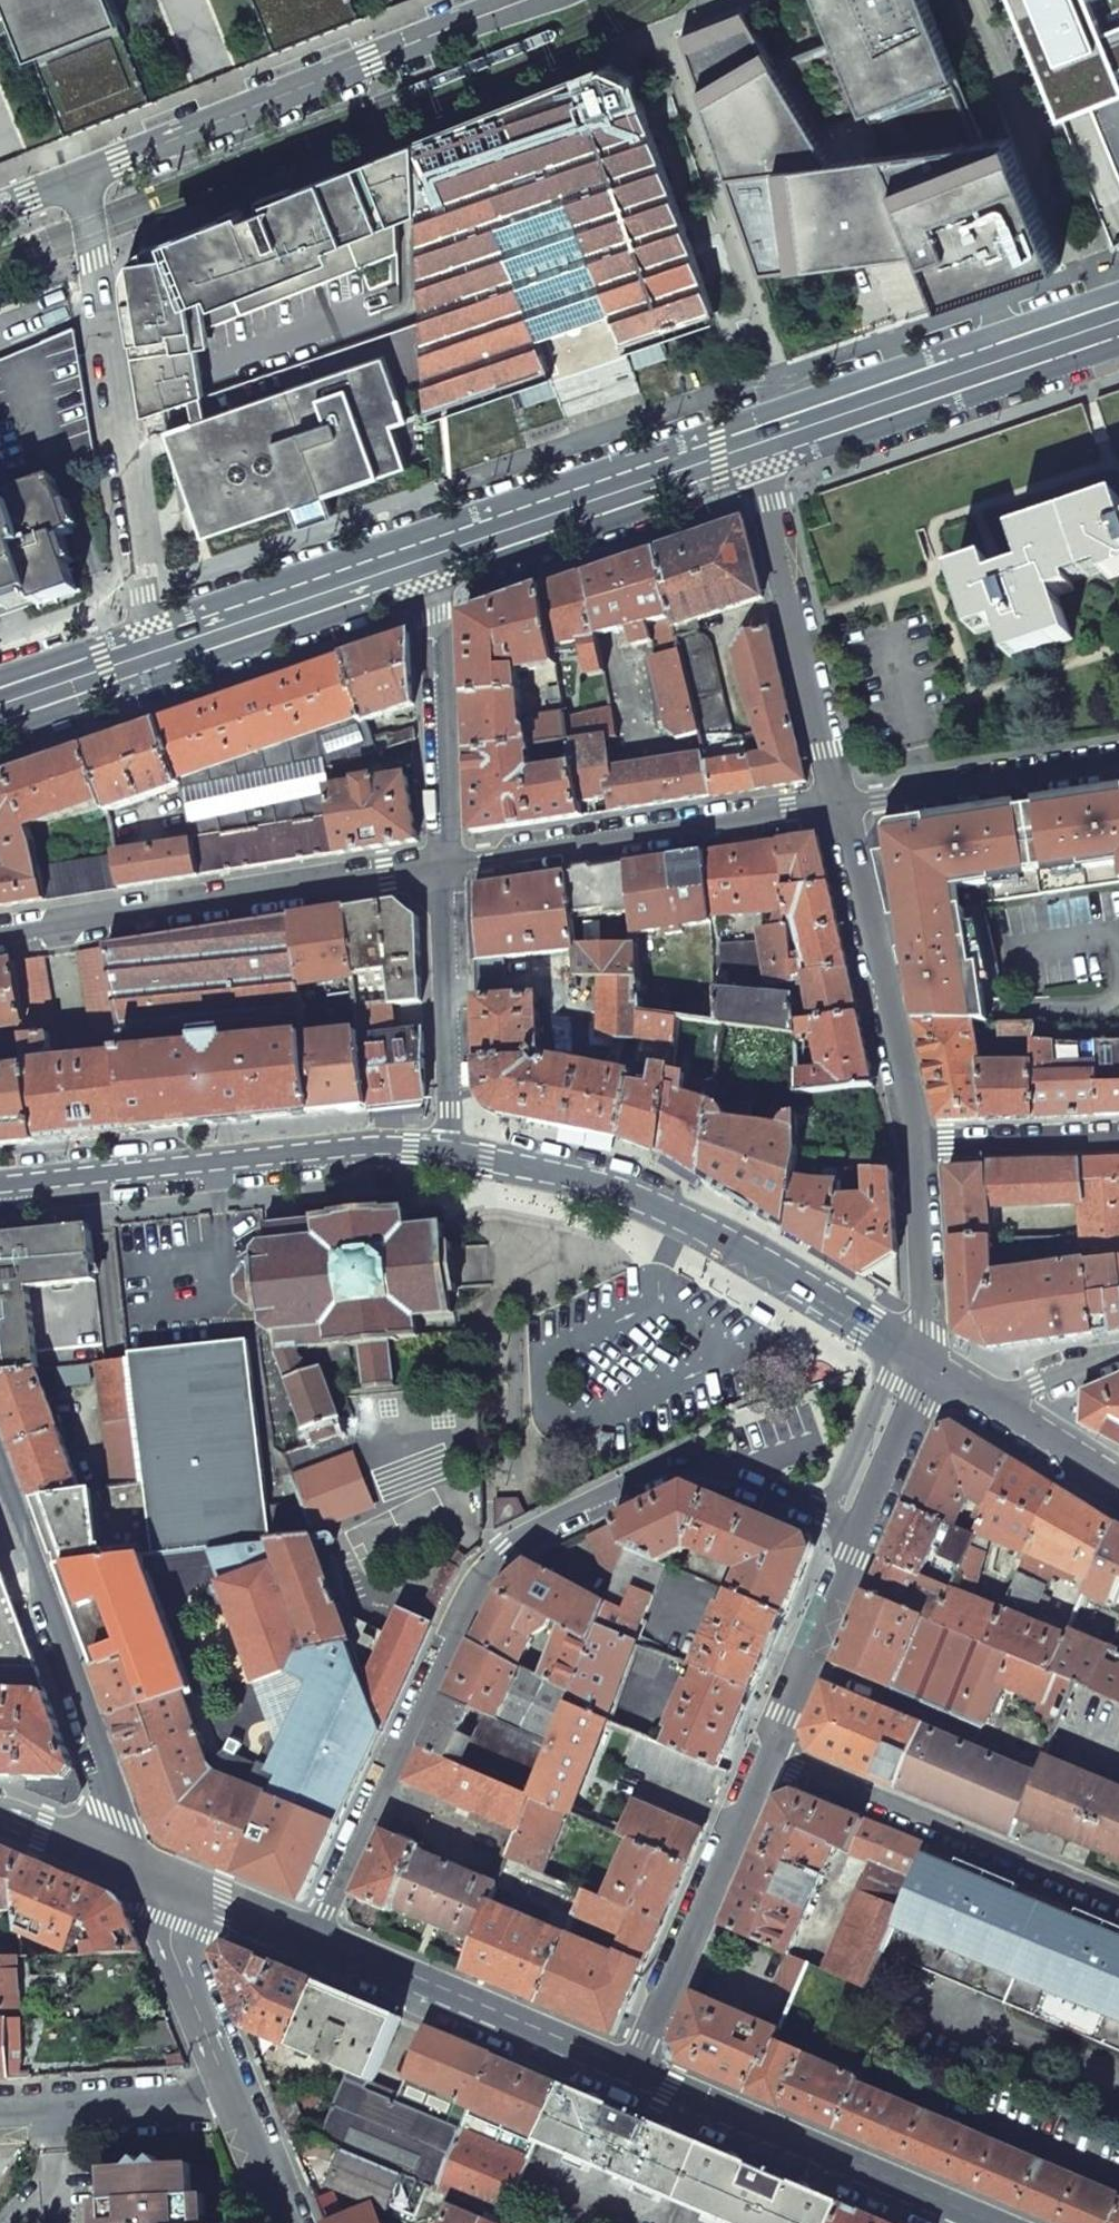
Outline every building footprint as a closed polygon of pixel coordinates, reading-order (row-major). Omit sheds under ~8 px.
[(100,124),(153,103),(112,0),(0,0),(0,18),(19,10),(68,137),(100,124)] [(277,54),(363,19),(355,0),(256,0),(277,54)] [(685,38),(765,272),(925,248),(945,305),(1059,262),(1013,141),(986,147),(928,0),(827,0),(841,39),(778,65),(745,15),(685,38)] [(1062,119),(1118,96),(1118,0),(1014,0),(1062,119)] [(609,65),(418,141),(425,300),(425,321),(429,411),(444,405),(470,396),(518,380),(545,370),(534,340),(568,328),(603,315),(613,346),(715,311),(637,87),(632,76),(609,65)] [(208,328),(398,252),(398,221),(420,211),(418,141),(385,154),(393,174),(378,180),(372,166),(345,176),(343,171),(285,193),(293,213),(277,220),(271,206),(245,216),(243,210),(148,248),(141,252),(133,258),(129,263),(126,270),(125,286),(125,298),(126,298),(129,315),(128,315),(134,357),(140,399),(143,417),(165,409),(205,396),(198,347),(196,333),(208,328)] [(168,432),(343,371),(385,358),(407,419),(429,411),(425,321),(383,334),(205,396),(165,409),(168,432)] [(196,333),(198,347),(214,344),(208,328),(196,333)] [(0,362),(0,514),(15,509),(10,496),(56,479),(96,465),(76,332),(0,362)] [(298,504),(408,466),(393,423),(407,419),(385,358),(343,371),(168,432),(204,536),(298,504)] [(820,495),(830,524),(809,532),(830,594),(926,561),(917,531),(925,528),(935,558),(1118,495),(1118,393),(1096,401),(1107,433),(1094,438),(1083,405),(820,495)] [(35,597),(38,607),(78,593),(59,539),(74,534),(56,479),(10,496),(15,509),(0,514),(0,610),(35,597)] [(320,520),(335,515),(328,494),(298,504),(305,525),(320,520)] [(955,574),(975,635),(1000,625),(1012,660),(1074,639),(1059,597),(1075,591),(1072,582),(1105,571),(1109,579),(1118,576),(1118,499),(1017,533),(1028,567),(995,578),(990,562),(955,574)] [(672,619),(673,626),(763,598),(756,569),(745,521),(734,524),(656,551),(672,619)] [(598,636),(657,622),(672,619),(656,551),(606,568),(585,576),(598,636)] [(219,571),(216,562),(194,570),(195,575),(197,579),(219,571)] [(544,590),(553,647),(583,643),(590,676),(605,673),(598,636),(585,576),(578,578),(544,590)] [(469,739),(469,754),(523,746),(520,695),(519,672),(556,665),(553,647),(544,590),(504,603),(465,617),(469,739)] [(677,640),(673,626),(672,619),(657,622),(665,655),(679,651),(677,640)] [(766,755),(753,757),(759,790),(807,782),(789,706),(770,630),(745,635),(735,651),(746,696),(758,733),(766,755)] [(698,632),(677,640),(679,651),(698,733),(704,755),(705,759),(706,765),(753,757),(746,737),(733,740),(711,642),(698,632)] [(364,719),(365,721),(409,707),(414,705),(412,635),(344,659),(364,719)] [(338,638),(318,645),(320,653),(341,646),(339,642),(338,638)] [(698,733),(679,651),(665,655),(652,658),(668,733),(677,739),(698,733)] [(160,722),(180,782),(364,719),(344,659),(252,690),(208,706),(160,722)] [(527,718),(528,745),(530,745),(568,739),(565,720),(565,715),(562,699),(549,701),(552,716),(527,718)] [(612,710),(565,720),(568,739),(570,745),(607,739),(617,737),(612,710)] [(185,798),(192,838),(333,816),(328,792),(325,770),(375,752),(371,739),(365,721),(364,719),(180,782),(181,786),(185,798)] [(103,801),(106,812),(181,786),(180,782),(160,722),(129,733),(86,748),(103,801)] [(371,739),(375,752),(413,739),(416,738),(416,730),(395,737),(388,735),(371,739)] [(746,737),(753,757),(766,755),(758,733),(746,737)] [(704,755),(610,769),(607,739),(570,745),(571,757),(573,768),(575,779),(579,803),(608,798),(610,812),(620,811),(713,797),(706,765),(705,759),(704,755)] [(472,833),(581,816),(579,803),(575,779),(573,768),(527,775),(524,756),(531,755),(530,745),(528,745),(523,746),(469,754),(470,794),(472,833)] [(10,774),(28,828),(103,801),(86,748),(10,774)] [(706,765),(713,797),(736,794),(759,790),(753,757),(706,765)] [(1,908),(46,901),(39,868),(35,847),(28,828),(10,774),(0,778),(0,840),(8,864),(0,867),(1,873),(0,873),(0,908),(1,908)] [(333,816),(339,854),(418,842),(408,778),(376,784),(375,778),(357,781),(358,787),(328,792),(333,816)] [(917,1023),(975,1024),(988,1023),(988,1001),(1005,1001),(987,904),(1118,886),(1118,791),(905,823),(891,825),(877,846),(895,928),(917,1023)] [(333,816),(192,838),(193,843),(199,877),(339,854),(333,816)] [(798,878),(799,890),(830,885),(819,836),(792,840),(781,841),(784,880),(798,878)] [(116,856),(122,889),(135,887),(181,880),(199,877),(193,843),(158,849),(157,843),(125,849),(123,840),(113,841),(116,856)] [(705,853),(710,916),(718,916),(778,913),(787,912),(785,891),(784,880),(781,841),(746,847),(705,853)] [(633,914),(635,934),(665,929),(665,935),(682,932),(681,927),(711,922),(710,916),(705,853),(668,859),(628,865),(633,914)] [(39,868),(46,901),(122,889),(116,856),(39,868)] [(567,874),(570,915),(605,910),(606,916),(617,914),(617,916),(633,914),(628,865),(617,867),(567,874)] [(474,888),(476,961),(504,959),(564,953),(575,952),(574,948),(570,915),(567,874),(524,880),(474,888)] [(787,912),(787,916),(800,915),(814,976),(849,971),(846,958),(830,885),(799,890),(785,891),(787,912)] [(388,971),(391,1006),(421,1003),(420,961),(419,919),(398,901),(346,909),(353,975),(388,971)] [(293,918),(301,988),(353,979),(353,975),(346,909),(320,913),(293,918)] [(788,926),(787,916),(787,912),(778,913),(778,927),(788,926)] [(710,916),(711,922),(713,944),(720,943),(718,916),(710,916)] [(244,926),(201,933),(163,938),(108,947),(125,1055),(125,1057),(203,1049),(202,1043),(228,1040),(229,1046),(306,1039),(301,988),(293,918),(244,926)] [(760,941),(768,987),(792,983),(792,979),(788,926),(778,927),(772,928),(760,929),(759,931),(760,941)] [(715,980),(716,990),(793,999),(792,987),(792,983),(768,987),(760,941),(720,943),(713,944),(713,953),(715,980)] [(575,952),(577,977),(602,978),(639,978),(638,962),(635,946),(574,948),(575,952)] [(78,952),(93,1059),(125,1055),(108,947),(78,952)] [(559,985),(578,984),(577,977),(575,952),(564,953),(565,975),(558,975),(559,985)] [(698,954),(700,980),(715,980),(713,953),(698,954)] [(24,1022),(26,1040),(49,1036),(56,1035),(45,957),(15,962),(24,1022)] [(476,961),(477,981),(505,978),(504,959),(476,961)] [(24,1022),(15,962),(0,964),(0,1027),(24,1022)] [(639,978),(642,1014),(683,1019),(719,1024),(716,990),(649,983),(648,971),(644,972),(643,962),(638,962),(639,978)] [(353,979),(357,1009),(383,1007),(391,1006),(388,971),(353,975),(353,979)] [(807,985),(813,1021),(816,1021),(859,1015),(857,1005),(849,971),(814,976),(792,979),(792,983),(792,987),(807,985)] [(477,981),(478,1000),(506,999),(505,978),(477,981)] [(602,978),(600,1037),(638,1040),(642,1014),(639,978),(602,978)] [(301,988),(306,1039),(360,1033),(357,1009),(353,979),(301,988)] [(716,990),(719,1024),(725,1025),(796,1034),(793,999),(716,990)] [(506,999),(478,1000),(480,1088),(481,1096),(487,1106),(493,1111),(497,1113),(503,1116),(541,1123),(624,1138),(632,1084),(633,1076),(550,1058),(539,1067),(532,1060),(541,1052),(538,998),(506,999)] [(360,1033),(361,1041),(387,1037),(383,1007),(357,1009),(360,1033)] [(642,1014),(638,1040),(678,1045),(683,1019),(642,1014)] [(798,1072),(798,1092),(875,1085),(871,1069),(859,1015),(816,1021),(826,1070),(798,1072)] [(980,1064),(975,1024),(917,1023),(929,1079),(938,1121),(985,1120),(980,1064)] [(1034,1023),(998,1023),(998,1045),(1022,1045),(1022,1065),(1034,1065),(1034,1045),(1034,1041),(1034,1023)] [(306,1039),(314,1114),(341,1111),(368,1108),(361,1041),(360,1033),(306,1039)] [(361,1041),(368,1108),(396,1105),(426,1102),(424,1033),(387,1037),(361,1041)] [(29,1069),(38,1143),(86,1137),(136,1132),(125,1057),(125,1055),(93,1059),(43,1065),(42,1059),(51,1050),(49,1036),(26,1040),(29,1069)] [(251,1121),(314,1114),(306,1039),(229,1046),(228,1040),(202,1043),(203,1049),(125,1057),(136,1132),(191,1127),(251,1121)] [(1055,1041),(1034,1041),(1034,1045),(1034,1065),(1034,1076),(1034,1119),(1098,1116),(1097,1085),(1097,1075),(1056,1075),(1055,1041)] [(1055,1041),(1056,1075),(1097,1075),(1097,1085),(1118,1084),(1118,1042),(1055,1041)] [(633,1076),(632,1084),(653,1086),(656,1064),(635,1062),(633,1076)] [(624,1138),(624,1139),(651,1149),(662,1153),(674,1074),(675,1068),(656,1064),(653,1086),(632,1084),(624,1138)] [(1022,1065),(980,1064),(985,1120),(1009,1119),(1034,1119),(1034,1076),(1034,1065),(1022,1065)] [(7,1146),(38,1143),(29,1069),(13,1071),(12,1065),(0,1067),(0,1147),(7,1146)] [(674,1074),(662,1153),(668,1157),(704,1179),(714,1104),(685,1094),(686,1083),(683,1075),(674,1074)] [(686,1083),(685,1094),(714,1104),(714,1101),(717,1084),(692,1081),(691,1084),(686,1083)] [(1097,1085),(1098,1116),(1105,1116),(1118,1116),(1118,1084),(1097,1085)] [(752,1106),(714,1101),(714,1104),(716,1105),(718,1106),(720,1108),(721,1109),(722,1110),(723,1112),(724,1113),(725,1114),(725,1115),(726,1117),(727,1119),(727,1120),(749,1124),(750,1119),(752,1106)] [(745,1204),(786,1229),(795,1179),(800,1149),(799,1116),(793,1117),(789,1120),(786,1123),(784,1129),(755,1125),(749,1124),(727,1120),(727,1119),(726,1117),(725,1115),(725,1114),(724,1113),(723,1112),(722,1110),(721,1109),(720,1108),(718,1106),(716,1105),(714,1104),(704,1179),(745,1204)] [(800,1149),(795,1179),(813,1181),(818,1150),(800,1149)] [(890,1157),(845,1153),(844,1169),(869,1171),(893,1172),(890,1157)] [(1118,1180),(1118,1159),(1116,1160),(1080,1161),(1082,1183),(1118,1180)] [(1032,1163),(984,1164),(984,1168),(987,1204),(1083,1199),(1082,1183),(1080,1161),(1032,1163)] [(825,1168),(824,1182),(843,1183),(844,1169),(825,1168)] [(984,1168),(948,1170),(952,1239),(988,1236),(987,1204),(984,1168)] [(840,1217),(831,1257),(851,1269),(863,1276),(898,1254),(895,1213),(893,1172),(869,1171),(844,1169),(843,1183),(842,1200),(840,1217)] [(795,1179),(786,1229),(808,1243),(831,1257),(840,1217),(842,1200),(843,1183),(824,1182),(813,1181),(795,1179)] [(1086,1237),(1087,1243),(1118,1239),(1118,1180),(1082,1183),(1083,1199),(1086,1237)] [(282,1225),(263,1227),(265,1246),(260,1253),(261,1265),(258,1265),(260,1272),(253,1273),(243,1285),(246,1302),(258,1311),(264,1311),(265,1318),(266,1318),(268,1329),(279,1336),(282,1352),(299,1350),(352,1346),(362,1345),(368,1393),(397,1390),(391,1343),(421,1340),(420,1322),(456,1318),(455,1301),(463,1300),(463,1291),(457,1252),(456,1242),(448,1243),(446,1226),(408,1229),(406,1210),(316,1219),(316,1222),(282,1225)] [(34,1289),(96,1282),(91,1233),(76,1234),(75,1228),(74,1228),(0,1236),(0,1377),(8,1376),(39,1372),(43,1372),(34,1289)] [(988,1236),(952,1239),(958,1335),(991,1349),(1064,1339),(1095,1334),(1088,1262),(1063,1266),(1061,1260),(1057,1261),(1058,1266),(1004,1274),(1003,1268),(991,1269),(988,1236)] [(1118,1257),(1118,1239),(1087,1243),(1088,1262),(1118,1257)] [(476,1289),(476,1250),(457,1252),(463,1291),(476,1289)] [(1088,1262),(1095,1334),(1118,1330),(1118,1257),(1088,1262)] [(751,1316),(767,1325),(769,1321),(771,1317),(756,1308),(751,1316)] [(303,1502),(269,1507),(253,1343),(131,1354),(131,1360),(138,1422),(145,1485),(154,1557),(211,1551),(271,1544),(316,1540),(312,1527),(303,1502)] [(352,1346),(299,1350),(305,1365),(353,1362),(352,1346)] [(282,1352),(278,1352),(291,1382),(289,1383),(308,1434),(313,1432),(317,1443),(318,1445),(342,1436),(338,1423),(344,1421),(324,1367),(308,1373),(305,1365),(299,1350),(282,1352)] [(102,1365),(110,1426),(138,1422),(131,1360),(102,1365)] [(85,1368),(49,1371),(51,1387),(86,1383),(85,1368)] [(39,1372),(8,1376),(0,1377),(0,1401),(13,1436),(56,1422),(39,1372)] [(1118,1444),(1118,1378),(1084,1393),(1083,1413),(1083,1424),(1118,1444)] [(13,1436),(16,1446),(36,1499),(64,1495),(81,1493),(60,1433),(56,1422),(13,1436)] [(145,1485),(138,1422),(110,1426),(106,1426),(114,1489),(145,1485)] [(952,1424),(938,1428),(910,1495),(905,1506),(950,1526),(966,1493),(990,1506),(1011,1459),(993,1448),(952,1424)] [(600,1431),(596,1455),(611,1457),(614,1433),(600,1431)] [(293,1472),(303,1502),(312,1527),(374,1506),(352,1449),(293,1472)] [(1051,1484),(1011,1459),(990,1506),(988,1511),(978,1533),(991,1539),(1029,1556),(1030,1555),(1059,1489),(1051,1484)] [(96,1491),(103,1562),(146,1558),(154,1557),(145,1485),(114,1489),(96,1491)] [(711,1497),(688,1487),(651,1505),(614,1522),(628,1548),(661,1562),(690,1548),(711,1497)] [(1059,1489),(1030,1555),(1055,1566),(1064,1570),(1075,1575),(1090,1582),(1115,1523),(1108,1519),(1062,1491),(1059,1489)] [(43,1518),(60,1567),(103,1562),(96,1491),(81,1493),(64,1495),(67,1515),(43,1518)] [(64,1495),(36,1499),(43,1518),(67,1515),(64,1495)] [(742,1510),(711,1497),(690,1548),(730,1565),(751,1514),(742,1510)] [(519,1501),(496,1501),(497,1528),(525,1514),(519,1501)] [(937,1624),(951,1591),(975,1537),(968,1534),(950,1526),(905,1506),(886,1550),(868,1594),(937,1624)] [(988,1511),(980,1508),(968,1534),(975,1537),(978,1533),(988,1511)] [(759,1518),(751,1514),(730,1565),(746,1572),(736,1594),(786,1615),(812,1554),(805,1538),(759,1518)] [(628,1548),(614,1522),(590,1534),(603,1563),(618,1575),(628,1548)] [(1115,1523),(1090,1582),(1085,1594),(1098,1600),(1111,1606),(1118,1589),(1118,1525),(1115,1523)] [(991,1539),(978,1533),(975,1537),(951,1591),(973,1600),(991,1539)] [(353,1645),(316,1540),(271,1544),(311,1652),(353,1645)] [(216,1567),(259,1685),(291,1674),(316,1687),(273,1772),(261,1766),(249,1790),(271,1799),(285,1805),(337,1827),(384,1731),(368,1686),(353,1645),(311,1652),(271,1544),(211,1551),(216,1567)] [(661,1562),(628,1548),(618,1575),(607,1604),(598,1626),(637,1643),(668,1565),(661,1562)] [(211,1551),(154,1557),(146,1558),(151,1574),(216,1567),(211,1551)] [(448,1564),(420,1620),(433,1626),(464,1564),(470,1559),(461,1552),(451,1565),(448,1564)] [(1034,1612),(1052,1573),(1055,1566),(1030,1555),(1029,1556),(1005,1610),(1030,1620),(1038,1623),(1041,1615),(1034,1612)] [(103,1562),(60,1567),(97,1669),(123,1660),(140,1706),(145,1705),(185,1698),(194,1695),(151,1574),(146,1558),(103,1562)] [(528,1564),(545,1573),(548,1567),(536,1561),(528,1564)] [(528,1564),(499,1592),(546,1616),(559,1622),(593,1639),(598,1626),(607,1604),(545,1573),(528,1564)] [(1052,1573),(1071,1582),(1071,1581),(1075,1575),(1064,1570),(1055,1566),(1052,1573)] [(4,1577),(0,1579),(0,1671),(39,1672),(4,1577)] [(973,1600),(951,1591),(937,1624),(986,1645),(1004,1611),(973,1600)] [(546,1616),(499,1592),(477,1631),(473,1640),(518,1665),(529,1634),(542,1624),(546,1616)] [(786,1615),(736,1594),(730,1610),(725,1608),(699,1669),(703,1671),(753,1692),(769,1654),(786,1615)] [(937,1624),(868,1594),(862,1607),(836,1667),(840,1669),(983,1730),(1003,1687),(1045,1704),(1041,1712),(1064,1721),(1079,1684),(1050,1672),(986,1645),(937,1624)] [(1098,1600),(1085,1594),(1073,1620),(1086,1625),(1098,1600)] [(211,1603),(214,1610),(222,1607),(220,1600),(211,1603)] [(1038,1623),(1030,1620),(1005,1610),(1004,1611),(986,1645),(1050,1672),(1068,1634),(1038,1623)] [(368,1686),(384,1731),(407,1683),(433,1626),(420,1620),(403,1613),(368,1686)] [(593,1639),(559,1622),(540,1673),(572,1693),(593,1639)] [(572,1693),(568,1704),(603,1719),(608,1721),(618,1698),(640,1644),(637,1643),(598,1626),(593,1639),(572,1693)] [(1110,1651),(1068,1634),(1050,1672),(1079,1684),(1093,1690),(1110,1651)] [(518,1665),(473,1640),(468,1649),(444,1699),(472,1710),(495,1720),(520,1665),(518,1665)] [(1112,1646),(1110,1651),(1093,1690),(1118,1702),(1118,1650),(1112,1646)] [(140,1706),(123,1660),(97,1669),(114,1716),(140,1706)] [(540,1673),(520,1665),(495,1720),(553,1744),(568,1704),(572,1693),(540,1673)] [(18,1778),(28,1779),(28,1788),(65,1801),(76,1798),(83,1789),(39,1672),(0,1671),(0,1778),(18,1778)] [(753,1692),(703,1671),(697,1685),(692,1683),(671,1731),(676,1733),(670,1748),(720,1769),(742,1718),(753,1692)] [(259,1685),(278,1731),(261,1766),(273,1772),(316,1687),(291,1674),(259,1685)] [(1041,1777),(826,1687),(806,1735),(814,1753),(865,1774),(1016,1837),(1023,1819),(1041,1777)] [(185,1698),(145,1705),(161,1749),(130,1760),(156,1834),(165,1843),(168,1846),(239,1876),(254,1840),(271,1799),(249,1790),(232,1782),(215,1775),(209,1768),(185,1698)] [(636,1705),(618,1698),(608,1721),(640,1735),(650,1709),(637,1704),(636,1705)] [(472,1710),(444,1699),(432,1725),(421,1751),(461,1768),(473,1739),(461,1735),(472,1710)] [(553,1744),(533,1797),(532,1800),(563,1813),(566,1806),(603,1719),(568,1704),(553,1744)] [(114,1716),(130,1760),(161,1749),(145,1705),(140,1706),(114,1716)] [(495,1720),(472,1710),(461,1735),(473,1739),(461,1768),(533,1797),(553,1744),(495,1720)] [(670,1748),(642,1736),(630,1765),(717,1802),(730,1773),(720,1769),(670,1748)] [(421,1751),(405,1785),(458,1807),(519,1832),(532,1800),(533,1797),(461,1768),(421,1751)] [(1023,1819),(1083,1844),(1118,1859),(1118,1783),(1099,1775),(1097,1780),(1048,1760),(1041,1777),(1023,1819)] [(770,1820),(757,1851),(824,1877),(834,1851),(861,1861),(877,1822),(795,1791),(779,1799),(770,1820)] [(269,1846),(285,1805),(271,1799),(254,1840),(269,1846)] [(563,1813),(532,1800),(519,1832),(512,1851),(510,1857),(509,1861),(546,1876),(568,1815),(563,1813)] [(638,1804),(623,1837),(634,1842),(690,1865),(704,1833),(638,1804)] [(254,1840),(239,1876),(270,1889),(301,1903),(337,1827),(285,1805),(269,1846),(254,1840)] [(600,1819),(566,1806),(563,1813),(568,1815),(597,1826),(600,1819)] [(927,1843),(877,1822),(861,1861),(871,1866),(859,1893),(901,1909),(922,1857),(927,1843)] [(419,1848),(382,1833),(368,1864),(354,1894),(394,1911),(395,1908),(417,1852),(419,1848)] [(690,1865),(634,1842),(607,1902),(663,1926),(690,1865)] [(19,1856),(0,1847),(0,1912),(20,1911),(19,1856)] [(502,1855),(510,1857),(512,1851),(505,1848),(502,1855)] [(499,1886),(417,1852),(395,1908),(430,1923),(434,1924),(438,1926),(478,1943),(490,1910),(499,1886)] [(824,1877),(757,1852),(732,1907),(723,1927),(789,1956),(824,1877)] [(97,1888),(19,1856),(20,1911),(21,1931),(55,1949),(52,1957),(70,1957),(82,1929),(87,1930),(89,1926),(93,1927),(98,1940),(81,1946),(85,1956),(141,1953),(138,1946),(123,1903),(117,1897),(97,1888)] [(955,1869),(922,1857),(901,1909),(882,1951),(1004,2002),(1042,1905),(1015,1894),(1019,1886),(985,1871),(958,1860),(955,1869)] [(546,1876),(509,1861),(508,1862),(499,1886),(490,1910),(565,1942),(586,1893),(546,1876)] [(577,2020),(614,2036),(642,1973),(663,1926),(607,1902),(586,1893),(565,1942),(539,2004),(577,2020)] [(825,1971),(866,1989),(882,1951),(901,1909),(859,1893),(825,1971)] [(1042,1905),(1004,2002),(1118,2051),(1118,1927),(1105,1921),(1078,1910),(1074,1919),(1042,1905)] [(565,1942),(490,1910),(478,1943),(466,1973),(524,1998),(539,2004),(565,1942)] [(323,1985),(229,1946),(226,1949),(216,1958),(246,2030),(290,2048),(288,2054),(294,2056),(296,2051),(323,1985)] [(809,1965),(791,1956),(777,1988),(796,1996),(809,1965)] [(34,2008),(32,1958),(0,1960),(0,2009),(34,2008)] [(296,2051),(350,2073),(371,2082),(374,2083),(402,2019),(362,2002),(323,1985),(296,2051)] [(762,2024),(694,1995),(671,2047),(676,2063),(730,2086),(746,2092),(758,2063),(765,2066),(774,2044),(779,2032),(762,2024)] [(12,2080),(9,2020),(0,2021),(0,2079),(7,2079),(8,2080),(12,2080)] [(408,2078),(458,2098),(456,2102),(472,2108),(493,2058),(480,2053),(427,2030),(408,2078)] [(861,2081),(774,2044),(765,2066),(758,2063),(746,2092),(756,2097),(792,2112),(838,2132),(857,2091),(861,2081)] [(530,2074),(493,2058),(472,2108),(541,2138),(566,2088),(530,2074)] [(371,2082),(350,2073),(329,2124),(321,2141),(346,2151),(404,2176),(431,2187),(439,2190),(463,2131),(396,2103),(367,2091),(371,2082)] [(458,2098),(408,2078),(396,2103),(463,2131),(472,2108),(456,2102),(458,2098)] [(539,2142),(678,2201),(700,2145),(611,2108),(566,2088),(541,2138),(539,2142)] [(1051,2222),(1116,2222),(1118,2217),(1118,2205),(883,2103),(857,2091),(838,2132),(972,2189),(1051,2222)] [(541,2138),(472,2108),(463,2131),(439,2190),(449,2194),(506,2219),(539,2142),(541,2138)] [(298,2131),(285,2125),(292,2141),(301,2132),(298,2131)] [(700,2145),(678,2201),(730,2222),(836,2222),(843,2208),(844,2205),(755,2168),(700,2145)] [(404,2176),(346,2151),(332,2186),(389,2211),(391,2206),(404,2176)] [(204,2196),(191,2196),(190,2165),(164,2166),(155,2158),(148,2167),(139,2159),(131,2168),(107,2169),(109,2201),(97,2202),(98,2222),(206,2222),(204,2196)] [(431,2187),(404,2176),(391,2206),(418,2217),(425,2200),(431,2187)] [(439,2190),(431,2187),(425,2200),(444,2208),(449,2194),(439,2190)] [(316,2201),(325,2222),(335,2222),(345,2219),(334,2193),(317,2201),(316,2201)] [(844,2205),(843,2208),(837,2222),(885,2222),(844,2205)] [(335,2222),(383,2222),(376,2206),(345,2219),(335,2222)] [(450,2209),(444,2222),(483,2222),(484,2222),(450,2209)]
